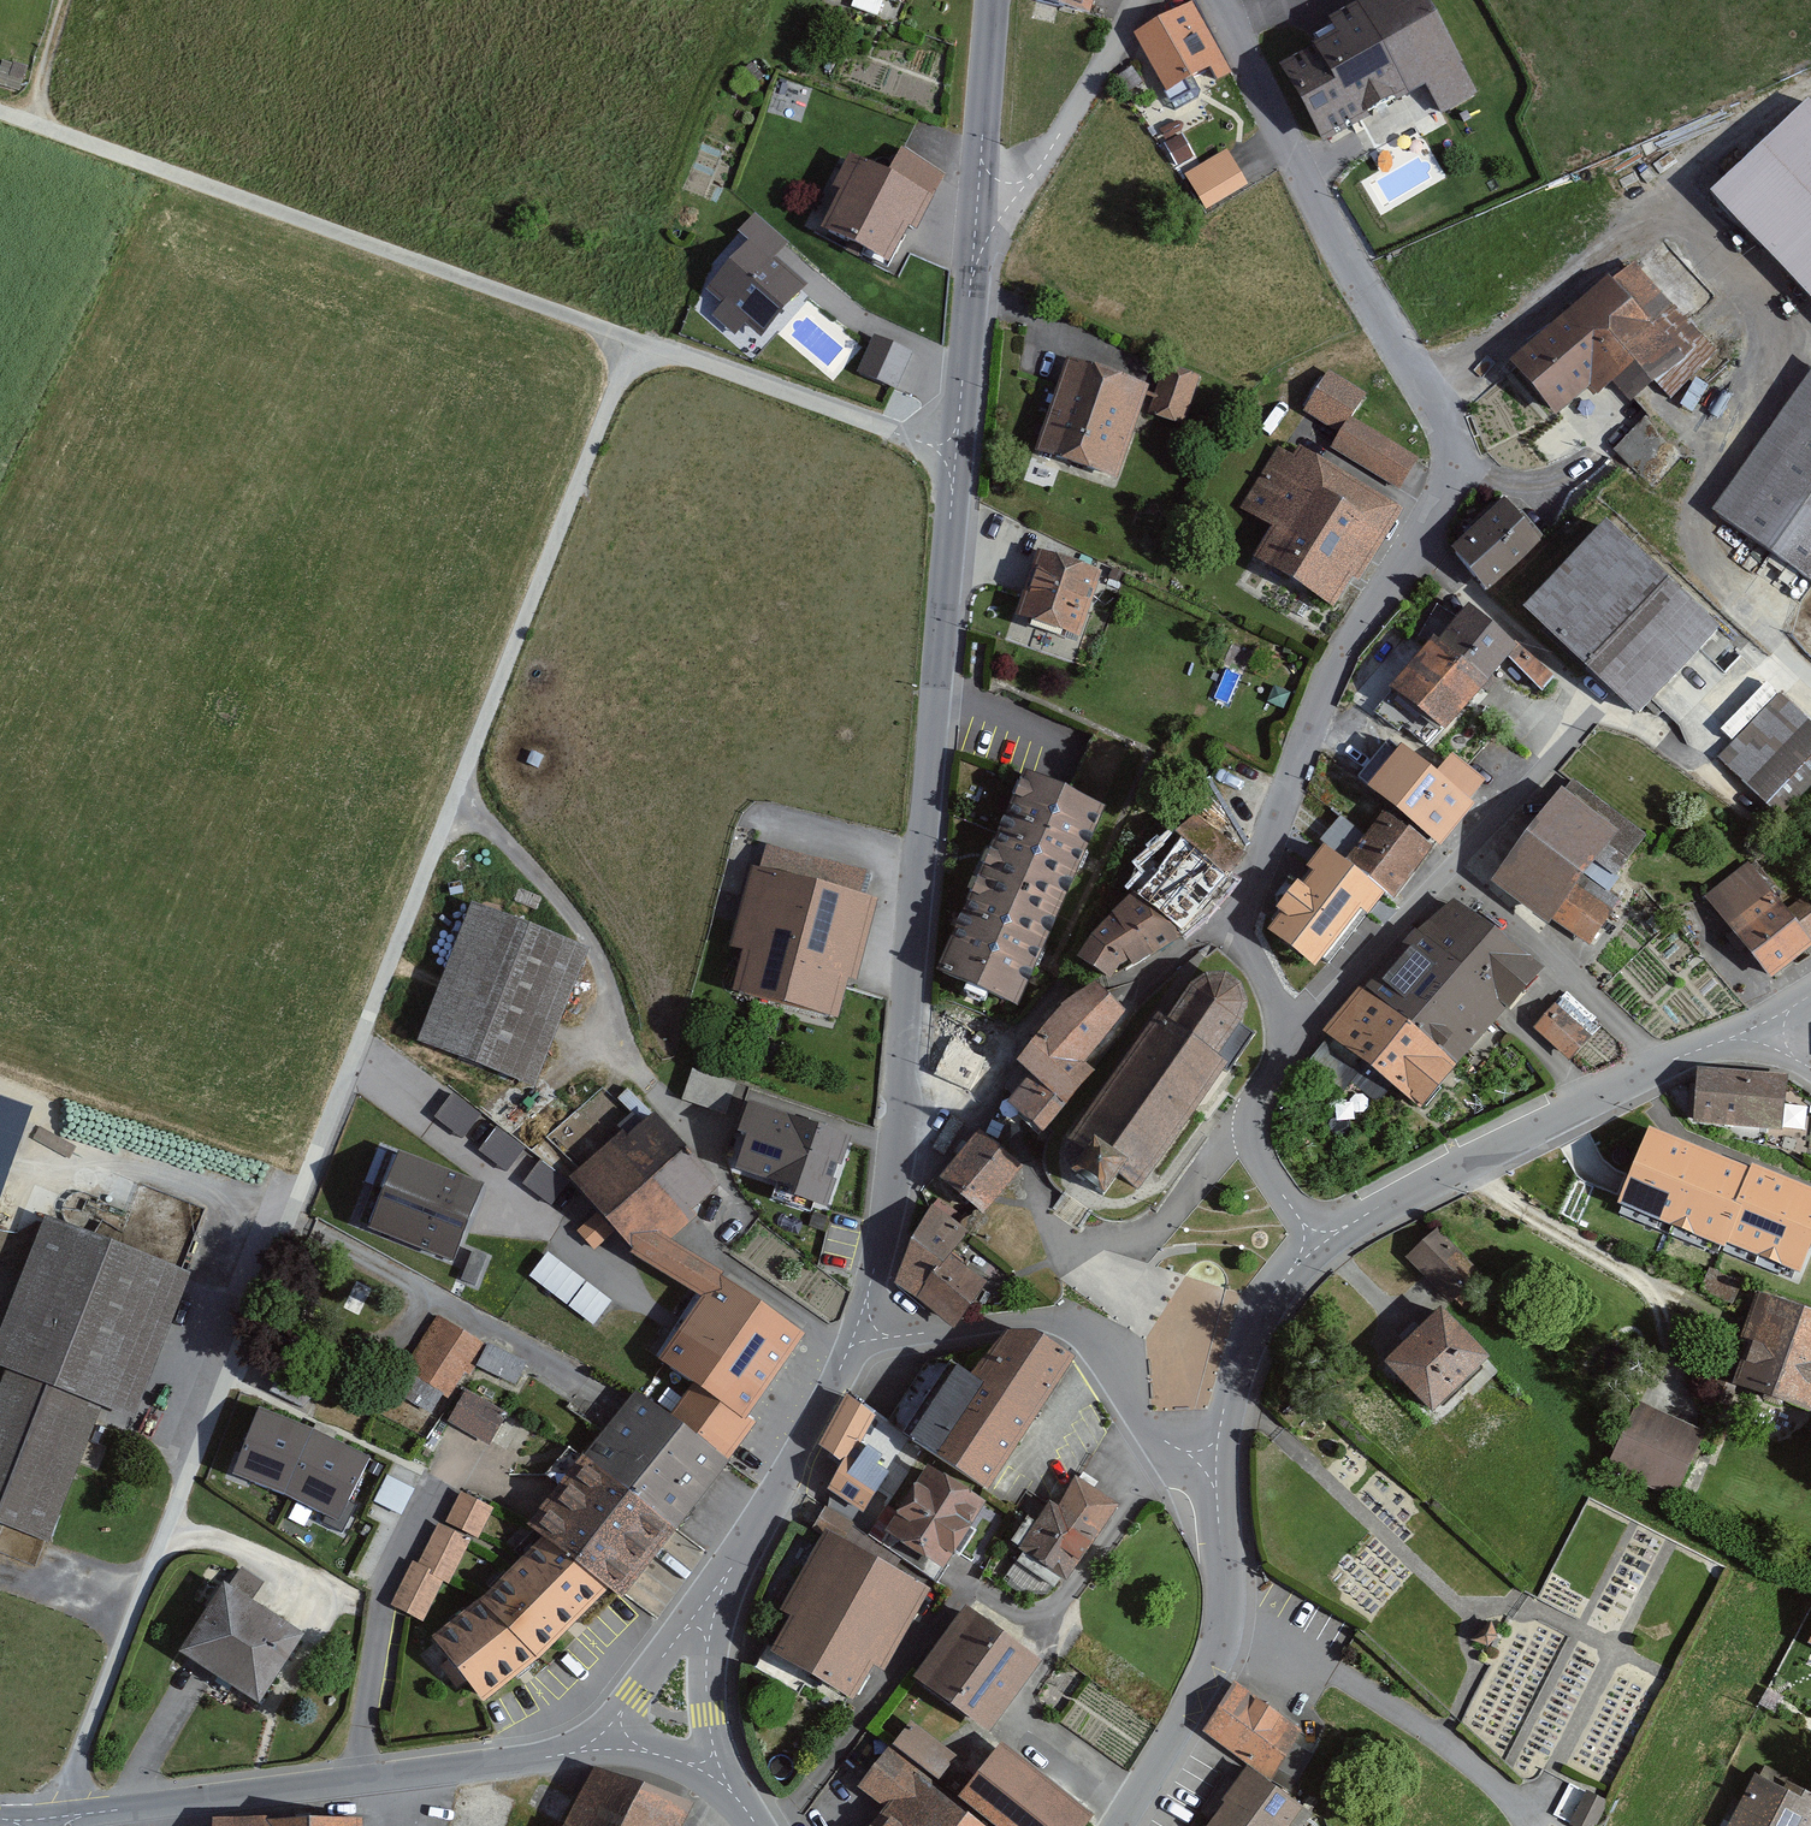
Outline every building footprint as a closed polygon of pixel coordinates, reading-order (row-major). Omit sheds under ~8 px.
[(1058,5),(1085,11),(1088,0),(1040,0),(1058,5)] [(1323,139),(1409,91),(1380,41),(1357,0),(1352,0),(1330,12),(1339,28),(1328,34),(1318,40),(1279,62),(1309,114),(1323,139)] [(1380,41),(1409,91),(1424,83),(1460,62),(1463,60),(1429,0),(1357,0),(1380,41)] [(1190,2),(1134,32),(1175,110),(1198,98),(1199,93),(1200,89),(1193,76),(1210,67),(1215,77),(1227,71),(1190,2)] [(1477,93),(1460,62),(1424,83),(1441,113),(1477,93)] [(763,75),(752,63),(743,71),(754,83),(763,75)] [(1143,81),(1133,66),(1117,76),(1128,92),(1143,81)] [(1713,198),(1810,299),(1810,107),(1809,105),(1713,198)] [(1194,157),(1183,134),(1166,143),(1178,166),(1194,157)] [(891,167),(850,151),(846,159),(832,184),(841,188),(820,226),(891,262),(909,225),(917,228),(933,196),(947,174),(905,147),(902,145),(891,167)] [(1206,208),(1248,183),(1239,168),(1227,149),(1186,174),(1206,208)] [(745,319),(761,332),(806,283),(776,255),(780,251),(788,242),(755,212),(739,229),(741,230),(751,240),(706,288),(718,300),(709,310),(733,332),(745,319)] [(1508,360),(1555,415),(1589,386),(1597,394),(1613,381),(1630,400),(1644,388),(1655,379),(1670,397),(1716,348),(1633,261),(1613,278),(1609,273),(1508,360)] [(891,388),(896,390),(904,375),(913,356),(876,337),(874,342),(859,372),(889,387),(891,388)] [(1147,386),(1070,357),(1059,389),(1039,449),(1117,478),(1147,386)] [(1183,424),(1201,374),(1166,363),(1163,371),(1149,412),(1159,416),(1183,424)] [(1366,394),(1326,369),(1302,409),(1306,412),(1340,433),(1332,446),(1399,488),(1418,457),(1351,416),(1366,394)] [(1709,509),(1810,583),(1810,370),(1709,509)] [(1645,416),(1617,448),(1638,467),(1667,435),(1645,416)] [(1282,448),(1278,445),(1240,507),(1270,525),(1251,556),(1334,607),(1354,574),(1361,578),(1405,507),(1299,442),(1292,454),(1282,448)] [(1541,541),(1510,505),(1454,554),(1486,590),(1487,589),(1541,541)] [(1718,621),(1607,520),(1523,612),(1634,713),(1648,697),(1696,646),(1718,621)] [(1021,593),(1013,615),(1077,638),(1101,570),(1037,548),(1025,580),(1021,593)] [(1125,573),(1112,567),(1108,578),(1121,583),(1125,573)] [(1468,603),(1439,636),(1489,679),(1508,656),(1542,691),(1555,676),(1468,603)] [(1439,636),(1377,709),(1426,750),(1489,679),(1439,636)] [(1781,692),(1717,758),(1779,818),(1810,785),(1810,722),(1781,692)] [(1426,768),(1387,739),(1357,776),(1395,807),(1426,768)] [(1486,779),(1451,752),(1439,766),(1433,774),(1467,802),(1477,790),(1486,779)] [(1433,774),(1426,768),(1395,807),(1440,843),(1471,805),(1467,802),(1433,774)] [(988,855),(941,970),(1015,1000),(1101,809),(1066,793),(1033,778),(1022,773),(997,833),(988,855)] [(1562,783),(1490,877),(1547,921),(1551,916),(1589,943),(1614,907),(1577,881),(1620,827),(1562,783)] [(1432,848),(1382,809),(1364,833),(1344,858),(1354,865),(1385,889),(1394,897),(1432,848)] [(1195,814),(1076,952),(1103,976),(1156,952),(1241,853),(1195,814)] [(1364,833),(1340,815),(1326,833),(1320,839),(1324,842),(1344,858),(1364,833)] [(1324,842),(1316,853),(1307,865),(1314,871),(1305,883),(1299,878),(1276,907),(1282,911),(1267,930),(1289,947),(1354,865),(1344,858),(1324,842)] [(766,843),(759,868),(860,894),(866,869),(766,843)] [(1772,977),(1810,947),(1810,940),(1786,909),(1747,861),(1706,897),(1772,977)] [(1385,889),(1354,865),(1289,947),(1314,967),(1322,957),(1328,962),(1374,903),(1385,889)] [(744,948),(733,989),(840,1016),(848,988),(850,980),(857,981),(878,898),(860,894),(759,868),(753,866),(745,898),(733,945),(744,948)] [(1810,940),(1810,906),(1803,896),(1786,909),(1810,940)] [(1327,1031),(1419,1109),(1494,1021),(1499,1015),(1505,1007),(1510,1009),(1544,967),(1454,899),(1417,929),(1414,926),(1327,1031)] [(440,983),(418,1039),(533,1084),(554,1029),(586,948),(471,903),(440,983)] [(1229,1061),(1217,1052),(1240,1021),(1242,1019),(1247,999),(1242,982),(1226,970),(1206,972),(1191,982),(1166,1017),(1163,1015),(1160,1012),(1154,1021),(1071,1139),(1073,1140),(1084,1149),(1071,1167),(1070,1168),(1088,1181),(1104,1191),(1118,1171),(1138,1185),(1194,1108),(1223,1068),(1229,1061)] [(1016,1059),(1029,1072),(1066,1104),(1095,1069),(1086,1061),(1126,1015),(1097,994),(1092,992),(1059,1011),(1016,1059)] [(1591,1035),(1556,1004),(1536,1026),(1570,1058),(1572,1055),(1591,1035)] [(956,1017),(930,1073),(971,1095),(998,1035),(956,1017)] [(1256,1033),(1240,1021),(1217,1052),(1229,1061),(1223,1068),(1194,1108),(1198,1111),(1202,1115),(1203,1116),(1203,1117),(1205,1119),(1208,1121),(1215,1111),(1228,1094),(1224,1091),(1242,1068),(1234,1062),(1256,1033)] [(726,1113),(736,1082),(691,1068),(681,1099),(704,1106),(726,1113)] [(1029,1072),(1009,1100),(1042,1131),(1066,1104),(1029,1072)] [(1697,1074),(1693,1123),(1783,1130),(1786,1081),(1697,1074)] [(482,1114),(453,1091),(435,1115),(441,1119),(457,1131),(464,1137),(482,1114)] [(814,1200),(826,1205),(852,1137),(749,1099),(737,1130),(747,1134),(735,1166),(778,1182),(773,1196),(811,1210),(814,1200)] [(716,1186),(654,1116),(627,1139),(620,1131),(569,1176),(600,1210),(617,1230),(633,1248),(708,1296),(723,1277),(666,1240),(694,1215),(689,1209),(716,1186)] [(525,1148),(497,1126),(479,1149),(486,1154),(500,1165),(507,1171),(525,1148)] [(1619,1197),(1617,1202),(1623,1205),(1723,1246),(1725,1241),(1741,1203),(1735,1200),(1749,1167),(1661,1131),(1649,1126),(1628,1176),(1624,1186),(1619,1197)] [(978,1130),(940,1176),(978,1208),(984,1213),(992,1203),(996,1199),(997,1197),(1020,1170),(1022,1167),(978,1130)] [(367,1227),(454,1261),(484,1184),(397,1150),(367,1227)] [(568,1182),(540,1160),(522,1182),(530,1188),(544,1199),(550,1204),(568,1182)] [(1751,1163),(1749,1167),(1735,1200),(1741,1203),(1725,1241),(1800,1272),(1810,1247),(1810,1188),(1751,1163)] [(911,1239),(896,1282),(917,1298),(951,1254),(955,1249),(968,1233),(969,1231),(967,1229),(950,1216),(955,1211),(939,1199),(933,1204),(930,1209),(911,1239)] [(617,1230),(600,1210),(578,1230),(594,1249),(613,1234),(617,1230)] [(106,1406),(125,1414),(182,1269),(180,1268),(94,1234),(46,1216),(32,1250),(0,1332),(0,1363),(6,1366),(0,1381),(0,1525),(3,1526),(45,1543),(51,1545),(83,1464),(106,1406)] [(1482,1272),(1438,1227),(1407,1257),(1424,1274),(1452,1301),(1482,1272)] [(486,1257),(472,1251),(461,1280),(475,1285),(486,1257)] [(554,1255),(549,1251),(529,1275),(566,1304),(585,1280),(580,1275),(567,1266),(554,1255)] [(986,1281),(951,1254),(917,1298),(957,1324),(961,1318),(986,1281)] [(1708,1271),(1700,1289),(1734,1303),(1742,1283),(1714,1272),(1708,1270),(1708,1271)] [(800,1335),(723,1277),(708,1296),(660,1360),(692,1384),(671,1412),(668,1416),(722,1457),(739,1435),(750,1421),(741,1414),(767,1379),(800,1335)] [(594,1287),(587,1281),(568,1305),(593,1326),(613,1301),(607,1297),(594,1287)] [(1761,1289),(1744,1334),(1754,1338),(1737,1382),(1810,1410),(1810,1308),(1761,1289)] [(1442,1305),(1384,1361),(1431,1410),(1486,1358),(1490,1355),(1446,1309),(1442,1305)] [(483,1344),(437,1314),(403,1366),(410,1371),(444,1393),(448,1396),(483,1344)] [(903,1432),(988,1489),(1073,1360),(1035,1338),(1005,1337),(975,1376),(951,1361),(903,1432)] [(527,1362),(489,1343),(478,1365),(516,1384),(527,1362)] [(444,1393),(410,1371),(397,1390),(431,1413),(444,1393)] [(466,1389),(448,1421),(489,1445),(507,1413),(466,1389)] [(624,1409),(587,1459),(673,1523),(698,1490),(718,1463),(722,1457),(668,1416),(671,1412),(643,1392),(639,1389),(635,1394),(624,1409)] [(823,1447),(844,1464),(873,1414),(864,1407),(850,1395),(823,1447)] [(1607,1463),(1673,1495),(1702,1433),(1636,1402),(1607,1463)] [(290,1497),(338,1521),(371,1456),(313,1428),(259,1407),(233,1473),(284,1494),(290,1497)] [(543,1536),(607,1586),(617,1593),(619,1590),(667,1529),(670,1525),(673,1523),(587,1459),(583,1455),(531,1526),(543,1536)] [(926,1465),(885,1530),(946,1568),(986,1503),(981,1500),(926,1465)] [(415,1489),(387,1475),(374,1501),(401,1515),(415,1489)] [(1017,1548),(1068,1581),(1118,1506),(1077,1479),(1074,1484),(1065,1496),(1059,1506),(1053,1501),(1050,1499),(1047,1503),(1017,1548)] [(408,1614),(423,1622),(444,1581),(449,1584),(451,1580),(468,1545),(472,1536),(479,1538),(480,1535),(494,1508),(461,1492),(445,1526),(439,1522),(418,1563),(413,1561),(391,1605),(395,1607),(408,1614)] [(770,1651),(853,1697),(873,1663),(885,1670),(930,1590),(826,1531),(782,1609),(790,1614),(770,1651)] [(607,1586),(543,1536),(484,1594),(481,1597),(537,1654),(570,1620),(607,1586)] [(263,1581),(242,1568),(231,1586),(251,1599),(263,1581)] [(231,1586),(224,1581),(207,1608),(179,1650),(200,1664),(259,1703),(304,1633),(251,1599),(231,1586)] [(537,1654),(481,1597),(432,1636),(436,1641),(467,1680),(482,1698),(515,1672),(521,1667),(537,1654)] [(967,1608),(917,1676),(972,1718),(988,1729),(1039,1661),(967,1608)] [(1302,1731),(1235,1682),(1204,1732),(1248,1765),(1270,1781),(1302,1731)] [(1784,1696),(1768,1688),(1759,1705),(1775,1713),(1783,1699),(1784,1696)] [(940,1742),(912,1720),(894,1743),(893,1744),(946,1786),(965,1761),(940,1742)] [(871,1825),(1084,1825),(1093,1814),(999,1745),(955,1798),(888,1748),(866,1777),(858,1788),(885,1808),(871,1825)] [(1248,1765),(1223,1800),(1226,1802),(1208,1825),(1289,1825),(1304,1806),(1270,1781),(1248,1765)] [(1765,1765),(1759,1776),(1784,1788),(1788,1780),(1791,1782),(1793,1779),(1765,1765)] [(564,1825),(677,1825),(687,1807),(592,1773),(564,1825)] [(1791,1782),(1788,1780),(1784,1788),(1759,1776),(1755,1774),(1730,1823),(1728,1825),(1810,1825),(1810,1792),(1791,1782)] [(1586,1792),(1570,1823),(1576,1825),(1594,1825),(1601,1813),(1606,1802),(1597,1797),(1586,1792)]
